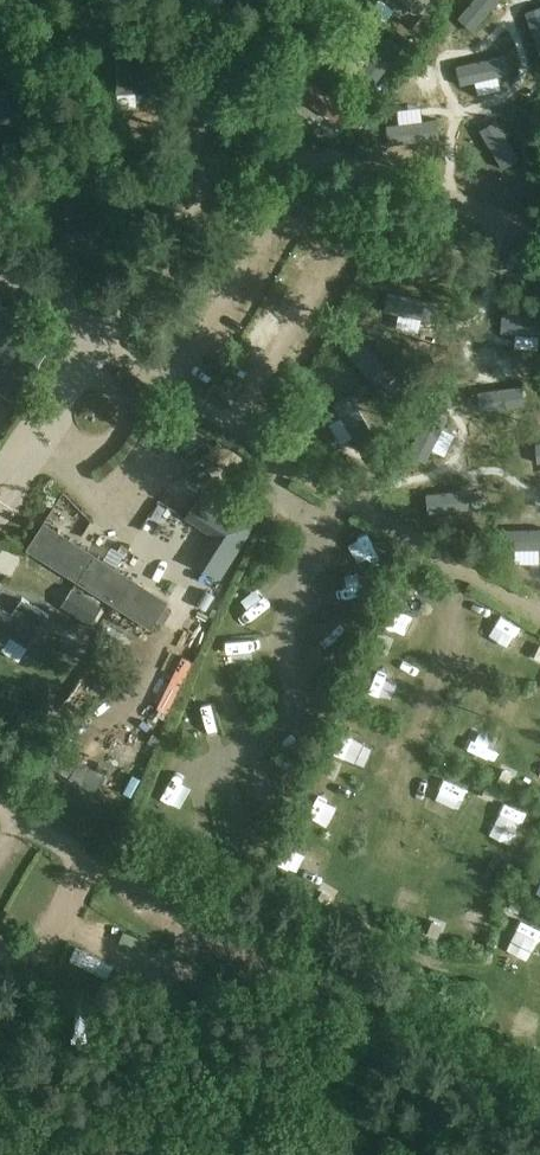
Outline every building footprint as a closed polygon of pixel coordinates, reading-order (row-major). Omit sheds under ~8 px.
[(386,18),(394,5),(387,0),(369,0),(366,4),(386,18)] [(420,0),(401,0),(409,10),(420,0)] [(472,41),(486,0),(467,0),(455,35),(472,41)] [(425,32),(418,26),(408,37),(416,44),(425,32)] [(539,78),(539,76),(539,27),(538,26),(522,72),(539,78)] [(447,49),(453,39),(451,37),(441,30),(434,40),(447,49)] [(146,54),(108,57),(109,82),(132,87),(133,95),(149,94),(146,54)] [(413,101),(430,106),(444,60),(427,54),(413,101)] [(0,61),(0,101),(8,100),(3,61),(0,61)] [(339,82),(332,92),(346,101),(353,91),(339,82)] [(523,99),(529,90),(520,83),(513,92),(523,99)] [(478,137),(495,143),(510,97),(493,91),(478,137)] [(394,103),(404,110),(408,105),(397,98),(394,103)] [(483,147),(476,156),(487,164),(494,154),(483,147)] [(483,173),(475,190),(519,210),(527,194),(483,173)] [(272,201),(286,210),(295,197),(281,188),(272,201)] [(97,193),(59,194),(60,220),(83,226),(83,233),(99,232),(97,193)] [(433,331),(441,315),(397,294),(390,310),(433,331)] [(449,302),(439,296),(433,305),(444,311),(449,302)] [(17,401),(35,372),(57,338),(3,303),(0,308),(0,390),(17,401)] [(523,304),(515,320),(539,332),(539,312),(523,304)] [(409,383),(417,367),(373,346),(365,362),(409,383)] [(409,358),(419,363),(424,352),(414,348),(409,358)] [(539,357),(531,373),(539,377),(539,358),(539,357)] [(539,383),(539,379),(498,359),(490,375),(534,396),(539,383)] [(384,435),(392,419),(348,398),(341,414),(384,435)] [(390,400),(385,411),(395,416),(400,405),(390,400)] [(507,451),(515,435),(471,414),(463,430),(507,451)] [(179,423),(162,445),(173,453),(190,432),(179,423)] [(491,488),(500,471),(489,465),(481,483),(491,488)] [(491,488),(481,483),(448,467),(440,483),(484,504),(491,488)] [(166,472),(140,530),(161,539),(187,482),(166,472)] [(48,510),(64,519),(75,499),(59,490),(48,510)] [(214,535),(230,509),(203,491),(186,517),(214,535)] [(539,530),(539,507),(528,501),(518,521),(539,531),(539,530)] [(465,519),(460,528),(469,533),(474,523),(465,519)] [(40,530),(26,551),(74,581),(151,629),(157,619),(166,606),(169,601),(45,522),(40,530)] [(515,577),(525,554),(503,545),(493,568),(515,577)] [(337,567),(363,566),(363,552),(336,553),(337,567)] [(400,582),(391,602),(411,611),(421,591),(400,582)] [(322,608),(347,600),(343,586),(317,594),(322,608)] [(93,622),(102,607),(71,588),(62,602),(93,622)] [(12,612),(0,604),(0,642),(4,645),(12,633),(29,644),(49,613),(22,596),(12,612)] [(318,639),(330,647),(343,628),(331,620),(318,639)] [(356,695),(379,702),(386,679),(363,672),(356,695)] [(509,788),(517,764),(494,756),(485,780),(509,788)] [(321,767),(315,790),(329,794),(335,771),(321,767)] [(438,901),(428,929),(455,938),(465,910),(438,901)] [(530,982),(536,956),(518,952),(512,978),(530,982)]
